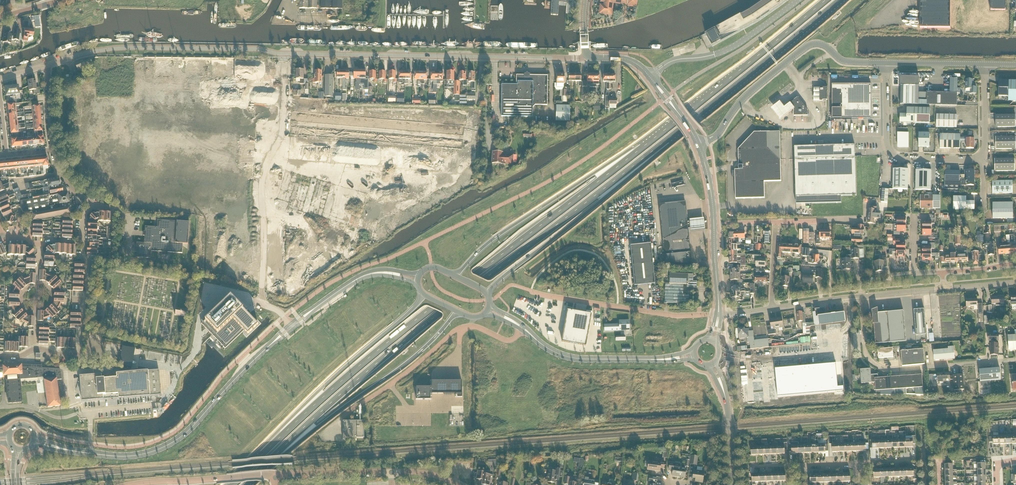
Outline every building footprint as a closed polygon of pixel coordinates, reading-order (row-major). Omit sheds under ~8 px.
[(297,2),(299,2),(299,8),(304,9),(317,9),(317,0),(297,0),(297,2)] [(321,9),(342,9),(342,0),(321,0),(321,9)] [(490,23),(508,24),(509,0),(491,0),(490,23)] [(601,2),(604,2),(605,3),(604,5),(604,6),(601,5),(600,6),(599,14),(611,15),(612,7),(612,3),(614,3),(615,4),(616,4),(617,4),(626,5),(627,0),(601,0),(601,2)] [(749,10),(705,34),(712,46),(757,22),(778,8),(789,0),(763,0),(749,10)] [(951,0),(920,0),(920,28),(950,28),(951,0)] [(1005,11),(1006,0),(990,0),(990,11),(1005,11)] [(39,16),(31,17),(32,21),(35,21),(35,28),(40,28),(39,16)] [(27,29),(28,22),(23,21),(22,29),(25,29),(23,38),(23,41),(28,41),(28,39),(28,38),(29,38),(32,37),(33,37),(34,30),(27,29)] [(11,39),(11,35),(4,34),(4,38),(3,38),(2,42),(11,43),(11,39)] [(100,62),(100,68),(103,68),(103,67),(109,67),(109,58),(103,58),(103,62),(100,62)] [(76,64),(78,70),(92,65),(92,64),(94,63),(92,59),(90,60),(90,59),(83,62),(83,61),(76,64)] [(266,75),(266,62),(239,62),(239,83),(250,83),(250,77),(265,77),(265,80),(275,80),(275,75),(266,75)] [(304,84),(304,79),(303,79),(304,70),(296,70),(296,79),(300,79),(300,84),(304,84)] [(322,76),(322,75),(321,75),(321,71),(315,71),(315,79),(313,79),(313,83),(318,83),(318,87),(321,87),(321,76),(322,76)] [(360,71),(359,85),(364,85),(364,90),(368,90),(368,77),(365,77),(366,71),(360,71)] [(454,82),(454,77),(454,72),(447,72),(447,88),(454,88),(453,95),(457,95),(457,82),(454,82)] [(518,83),(518,85),(501,85),(501,117),(532,117),(533,105),(547,105),(548,76),(531,76),(531,74),(530,74),(529,73),(528,73),(527,74),(526,74),(526,75),(516,75),(516,83),(518,83)] [(332,97),(333,75),(325,75),(325,97),(332,97)] [(900,76),(900,104),(957,106),(957,93),(950,93),(927,92),(927,93),(919,93),(919,76),(900,76)] [(970,94),(976,94),(976,87),(973,87),(973,80),(970,80),(968,78),(967,80),(966,80),(966,81),(964,83),(966,84),(965,89),(970,89),(970,94)] [(34,95),(40,94),(39,88),(36,88),(35,80),(28,81),(29,91),(33,90),(34,95)] [(999,96),(1009,96),(1014,102),(1015,102),(1015,81),(1009,81),(1009,80),(1005,80),(1005,81),(1005,83),(999,83),(999,96)] [(832,118),(871,118),(871,84),(832,84),(832,118)] [(6,87),(5,87),(6,96),(10,96),(10,101),(8,102),(8,105),(13,104),(12,87),(9,87),(8,87),(7,87),(6,87)] [(794,116),(808,116),(808,110),(799,98),(799,97),(798,97),(797,97),(798,98),(791,103),(790,103),(790,104),(794,108),(794,115),(794,116)] [(779,119),(794,107),(789,102),(787,103),(783,106),(779,101),(770,107),(770,108),(774,113),(779,119)] [(556,105),(556,121),(570,121),(570,106),(556,105)] [(930,124),(930,109),(907,108),(907,114),(900,114),(900,123),(930,124)] [(937,115),(936,127),(957,128),(957,115),(937,115)] [(995,115),(996,127),(1015,127),(1015,115),(995,115)] [(129,129),(129,132),(135,132),(136,130),(139,130),(139,123),(130,123),(131,129),(129,129)] [(35,133),(37,132),(39,132),(40,135),(42,135),(42,131),(41,131),(41,130),(42,130),(42,128),(41,127),(41,126),(27,127),(27,129),(33,129),(34,132),(35,132),(35,133)] [(739,162),(740,170),(735,170),(736,199),(765,198),(764,182),(781,181),(780,131),(754,132),(738,149),(739,162)] [(129,132),(129,136),(130,136),(130,142),(139,142),(139,135),(135,135),(135,132),(129,132)] [(899,147),(908,147),(908,133),(899,133),(899,147)] [(930,148),(930,134),(919,133),(918,147),(930,148)] [(960,137),(960,135),(940,134),(939,148),(960,149),(960,141),(960,137)] [(88,138),(88,145),(99,145),(99,138),(98,138),(98,136),(93,136),(93,138),(88,138)] [(996,137),(996,149),(1015,149),(1015,137),(996,137)] [(91,145),(91,155),(98,155),(98,153),(100,153),(100,148),(98,148),(98,145),(91,145)] [(855,145),(794,147),(796,204),(841,203),(841,196),(856,195),(855,145)] [(101,157),(101,167),(108,167),(108,162),(110,161),(111,152),(107,152),(107,157),(101,157)] [(512,164),(513,155),(504,154),(504,153),(493,152),(492,163),(512,164)] [(110,158),(110,167),(113,167),(113,173),(119,173),(119,163),(113,163),(113,158),(110,158)] [(995,171),(1015,171),(1015,159),(994,159),(995,171)] [(123,166),(123,176),(129,176),(129,170),(132,170),(132,163),(132,161),(129,161),(129,166),(123,166)] [(132,163),(132,172),(134,172),(134,178),(141,178),(141,168),(135,168),(135,163),(132,163)] [(893,169),(893,189),(908,190),(908,169),(893,169)] [(931,191),(931,170),(916,170),(916,190),(931,191)] [(960,175),(960,171),(945,171),(945,189),(961,189),(961,180),(965,180),(965,181),(965,185),(974,186),(974,182),(974,171),(965,171),(965,175),(960,175)] [(48,187),(58,185),(59,185),(58,180),(56,181),(56,178),(47,180),(45,180),(45,183),(47,183),(48,187)] [(992,193),(1013,193),(1012,181),(992,181),(992,193)] [(0,182),(0,192),(9,188),(8,183),(2,186),(0,182)] [(58,193),(62,192),(61,188),(59,188),(58,186),(48,187),(44,188),(45,191),(50,191),(50,193),(49,194),(49,196),(59,195),(58,193)] [(30,212),(32,212),(32,221),(70,214),(70,213),(69,207),(68,207),(67,202),(69,202),(69,201),(69,200),(69,199),(68,199),(67,195),(67,196),(65,195),(65,194),(59,195),(49,196),(49,197),(34,199),(33,199),(29,200),(28,200),(25,200),(22,201),(21,201),(20,208),(23,212),(30,212)] [(921,209),(933,209),(940,209),(940,196),(921,196),(921,209)] [(953,197),(953,210),(974,210),(975,202),(966,202),(966,197),(953,197)] [(0,201),(0,205),(0,206),(7,203),(9,202),(8,199),(9,199),(8,198),(0,201)] [(688,229),(687,222),(685,202),(659,204),(665,263),(691,264),(688,229)] [(7,203),(0,206),(0,210),(1,212),(11,208),(10,207),(9,207),(7,203)] [(1013,218),(1013,203),(993,203),(993,218),(1013,218)] [(1,212),(3,218),(4,217),(12,214),(10,210),(14,208),(12,206),(10,207),(11,208),(1,212)] [(875,214),(875,210),(869,209),(868,223),(874,224),(874,219),(880,219),(881,214),(875,214)] [(91,218),(91,220),(90,220),(90,222),(98,222),(99,221),(100,212),(99,212),(99,214),(97,213),(97,214),(95,214),(94,213),(90,217),(91,218)] [(12,214),(4,217),(5,220),(6,219),(7,221),(7,222),(11,224),(12,223),(14,222),(14,223),(16,222),(13,215),(12,214)] [(900,214),(894,214),(894,220),(897,220),(897,225),(906,225),(906,218),(900,218),(900,214)] [(935,218),(929,218),(928,221),(923,221),(923,228),(931,228),(931,224),(934,224),(935,218)] [(689,220),(689,230),(691,230),(696,229),(702,229),(703,228),(702,219),(701,219),(695,219),(690,220),(689,220)] [(190,223),(161,221),(160,228),(146,227),(145,244),(137,243),(136,258),(151,259),(151,252),(183,254),(183,245),(188,245),(190,223)] [(900,232),(906,232),(906,225),(897,225),(894,224),(894,229),(894,235),(900,235),(900,232)] [(923,228),(922,235),(928,235),(928,238),(934,239),(934,233),(931,233),(931,228),(923,228)] [(814,244),(814,233),(809,233),(809,230),(804,230),(803,244),(814,244)] [(830,231),(820,230),(820,235),(816,235),(815,244),(819,244),(820,238),(830,238),(830,231)] [(1009,240),(1009,235),(1005,235),(1006,240),(1007,240),(1008,246),(998,247),(999,254),(1011,253),(1010,240),(1009,240)] [(905,250),(905,243),(900,243),(900,240),(894,239),(893,246),(896,246),(896,250),(905,250)] [(994,255),(993,244),(993,241),(984,242),(985,249),(987,249),(988,255),(994,255)] [(928,246),(922,246),(922,253),(931,253),(931,249),(934,249),(934,243),(928,243),(928,246)] [(635,286),(655,284),(651,244),(631,246),(635,286)] [(781,258),(781,253),(792,253),(793,245),(781,244),(777,244),(777,258),(781,258)] [(795,253),(800,254),(800,251),(801,251),(801,247),(801,245),(793,245),(792,253),(792,257),(794,257),(795,253)] [(50,246),(46,249),(46,250),(46,252),(45,254),(45,255),(53,255),(55,254),(55,246),(52,246),(50,246)] [(25,256),(26,257),(34,257),(34,255),(33,255),(34,253),(34,252),(31,248),(30,249),(28,249),(28,248),(25,248),(25,256)] [(803,249),(802,256),(809,257),(810,249),(803,249)] [(852,255),(848,256),(848,259),(842,259),(842,266),(843,266),(843,270),(850,269),(850,265),(851,265),(850,259),(859,258),(858,249),(851,249),(852,255)] [(981,252),(978,252),(971,252),(972,256),(967,257),(968,262),(968,261),(972,261),(972,265),(979,264),(979,260),(982,260),(982,255),(981,255),(981,252)] [(765,267),(765,259),(761,259),(760,259),(760,254),(752,254),(752,257),(756,258),(755,266),(765,267)] [(818,264),(819,255),(813,254),(813,257),(809,257),(808,263),(812,264),(818,264)] [(950,262),(950,254),(943,254),(943,255),(940,256),(940,263),(950,262)] [(876,266),(876,272),(884,271),(884,268),(887,267),(886,256),(883,256),(883,261),(874,262),(874,266),(876,266)] [(730,270),(730,275),(740,275),(740,269),(741,269),(741,266),(736,266),(736,269),(730,270)] [(764,269),(753,269),(753,274),(753,282),(769,282),(769,276),(767,276),(764,276),(764,269)] [(813,284),(813,276),(816,276),(816,278),(821,278),(822,270),(816,270),(816,271),(812,271),(812,276),(803,276),(803,283),(813,284)] [(46,273),(46,271),(40,271),(39,281),(45,281),(46,281),(49,274),(46,273)] [(670,284),(687,284),(687,286),(697,286),(697,282),(693,281),(693,275),(688,274),(670,273),(670,284)] [(35,274),(29,274),(29,276),(26,277),(29,284),(35,284),(35,274)] [(46,281),(50,286),(57,279),(53,275),(52,276),(49,274),(46,281)] [(733,284),(742,283),(742,280),(740,280),(740,275),(730,275),(730,280),(733,280),(733,284)] [(23,278),(21,277),(17,281),(24,288),(28,284),(29,284),(26,277),(23,278)] [(54,290),(54,291),(61,288),(60,285),(61,283),(57,279),(50,286),(54,290)] [(17,281),(13,285),(14,286),(13,289),(19,293),(20,292),(24,288),(17,281)] [(733,286),(730,287),(731,292),(741,292),(745,292),(745,289),(741,289),(740,286),(742,286),(742,283),(733,284),(733,286)] [(664,303),(674,303),(688,304),(689,294),(683,294),(683,285),(665,284),(664,293),(665,293),(664,303)] [(64,297),(64,291),(62,291),(61,288),(54,291),(54,297),(64,297)] [(11,292),(9,292),(9,298),(19,299),(19,293),(13,289),(11,292)] [(202,319),(225,342),(242,325),(248,330),(258,320),(229,292),(202,319)] [(741,297),(741,292),(731,292),(731,298),(737,297),(737,300),(742,300),(742,297),(741,297)] [(1000,296),(1000,297),(991,297),(992,304),(996,304),(996,306),(1000,306),(1000,304),(1004,303),(1004,296),(1000,296)] [(61,303),(64,303),(64,297),(54,297),(54,302),(54,303),(60,306),(61,303)] [(982,304),(977,304),(977,299),(966,299),(966,307),(974,306),(974,310),(978,310),(978,323),(983,322),(982,304)] [(9,300),(9,306),(11,306),(12,310),(19,307),(19,301),(9,300)] [(56,315),(60,311),(59,309),(60,306),(54,303),(53,303),(49,307),(56,315)] [(14,313),(12,314),(16,319),(23,312),(19,308),(19,307),(12,310),(14,313)] [(50,317),(51,319),(56,315),(49,307),(45,311),(44,311),(47,318),(50,317)] [(92,314),(101,315),(102,308),(94,307),(92,314)] [(188,313),(188,312),(187,312),(186,311),(187,310),(186,310),(184,310),(184,309),(183,310),(181,310),(181,309),(180,309),(177,309),(177,308),(176,308),(176,309),(175,315),(175,316),(176,316),(176,315),(179,316),(180,316),(182,316),(182,317),(183,317),(183,316),(185,317),(186,317),(187,315),(188,316),(188,315),(187,315),(188,313)] [(903,311),(888,312),(878,313),(877,308),(871,310),(873,324),(875,344),(906,341),(903,311)] [(567,309),(561,340),(585,345),(591,314),(567,309)] [(915,335),(926,334),(924,309),(913,310),(915,335)] [(38,311),(37,321),(43,322),(43,319),(47,318),(44,311),(44,312),(38,311)] [(16,319),(20,323),(22,321),(25,322),(28,316),(27,316),(23,312),(16,319)] [(805,323),(804,313),(803,313),(802,312),(797,313),(798,322),(802,321),(803,328),(805,328),(805,323)] [(845,313),(818,316),(819,325),(846,322),(845,313)] [(28,324),(28,327),(34,327),(34,317),(28,317),(28,316),(25,322),(28,324)] [(783,327),(782,318),(770,320),(771,326),(767,326),(768,335),(775,334),(775,329),(783,327)] [(604,325),(604,331),(630,330),(629,320),(619,321),(619,324),(604,325)] [(739,338),(747,338),(747,343),(750,342),(750,349),(755,348),(754,336),(749,337),(748,329),(744,329),(744,328),(738,328),(739,338)] [(991,344),(990,355),(998,355),(998,342),(994,342),(994,341),(999,341),(999,335),(989,335),(989,341),(991,341),(991,344)] [(19,338),(19,343),(14,343),(14,352),(18,353),(19,347),(23,347),(24,337),(22,337),(22,338),(19,338)] [(934,351),(935,361),(955,359),(954,347),(949,348),(949,350),(934,351)] [(893,348),(878,349),(879,359),(894,357),(893,348)] [(902,367),(914,365),(925,364),(923,349),(901,352),(902,367)] [(3,377),(3,376),(6,376),(7,380),(6,380),(6,385),(7,385),(8,404),(21,403),(19,384),(19,382),(44,380),(47,407),(53,407),(53,408),(55,408),(55,406),(60,406),(56,380),(61,379),(60,369),(21,367),(21,364),(2,366),(2,365),(0,365),(0,377),(3,377)] [(836,366),(777,371),(779,396),(845,390),(844,384),(837,385),(836,366)] [(1000,381),(1000,369),(980,370),(981,382),(1000,381)] [(80,377),(82,401),(161,394),(159,370),(80,377)] [(870,370),(861,370),(861,384),(875,383),(874,378),(878,378),(877,375),(870,375),(870,370)] [(938,374),(938,382),(950,381),(950,380),(950,373),(938,374)] [(878,378),(874,378),(875,383),(876,396),(893,397),(907,396),(907,389),(922,388),(922,375),(878,378)] [(953,376),(953,377),(950,377),(950,380),(953,380),(954,391),(964,390),(963,375),(953,376)] [(430,387),(416,387),(416,400),(430,400),(430,394),(455,394),(455,397),(462,397),(462,381),(459,381),(453,381),(447,381),(441,381),(435,381),(432,381),(432,387),(430,387)] [(364,421),(357,421),(343,421),(344,440),(357,440),(357,438),(364,438),(364,421)] [(913,447),(913,444),(916,444),(915,436),(912,436),(912,439),(906,439),(906,447),(913,447)] [(792,437),(789,437),(789,451),(792,451),(792,453),(799,453),(798,445),(792,445),(792,437)] [(782,443),(781,446),(778,446),(778,454),(784,453),(784,449),(788,449),(787,442),(784,443),(782,443)] [(688,471),(690,455),(682,454),(682,456),(687,457),(687,460),(685,460),(685,467),(687,467),(686,471),(688,471)] [(689,465),(697,465),(698,456),(691,456),(689,465)] [(945,461),(945,471),(953,471),(953,472),(956,472),(956,470),(953,470),(953,465),(951,465),(951,461),(945,461)] [(664,469),(665,463),(661,462),(660,463),(649,462),(648,469),(659,471),(660,468),(664,469)] [(977,465),(977,469),(977,470),(985,470),(985,464),(977,464),(977,462),(973,462),(973,465),(977,465)] [(669,470),(673,471),(672,475),(685,477),(686,469),(673,468),(674,464),(670,463),(669,470)] [(555,483),(556,481),(556,477),(559,477),(560,469),(555,468),(555,471),(548,470),(547,482),(555,483)] [(914,471),(913,468),(907,469),(907,477),(914,476),(914,480),(917,480),(917,471),(914,471)] [(696,476),(695,479),(695,482),(702,483),(704,472),(697,471),(697,470),(693,469),(693,476),(696,476)] [(491,475),(486,474),(486,472),(478,471),(477,479),(482,480),(482,484),(483,484),(490,484),(491,475)] [(655,484),(656,483),(657,478),(649,477),(648,484),(649,484),(656,484),(655,484)]
